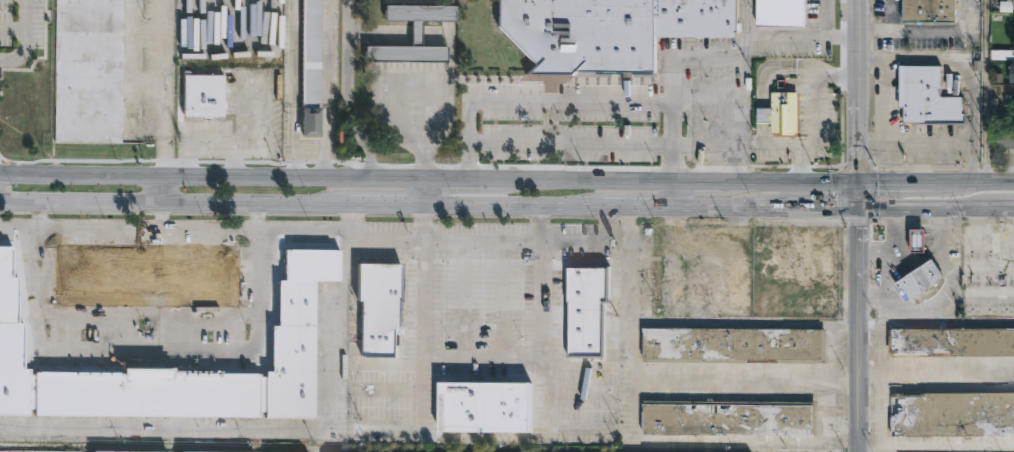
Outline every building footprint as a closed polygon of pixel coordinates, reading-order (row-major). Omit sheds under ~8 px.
[(55,83),(56,0),(125,0),(125,12),(123,12),(122,49),(125,49),(125,67),(122,67),(122,104),(125,104),(125,126),(122,126),(122,143),(54,142),(55,98),(55,83)] [(302,136),(303,0),(321,0),(320,136),(302,136)] [(498,27),(499,0),(738,0),(738,37),(657,36),(657,72),(579,71),(575,74),(526,74),(536,64),(498,27)] [(755,24),(756,0),(804,0),(804,25),(755,24)] [(905,21),(905,0),(957,0),(957,21),(905,21)] [(999,12),(999,0),(1006,0),(1013,0),(1013,9),(1012,9),(1012,12),(999,12)] [(411,22),(384,22),(384,6),(456,7),(456,23),(411,22)] [(419,23),(419,35),(419,47),(428,47),(446,47),(446,64),(428,64),(394,63),(364,63),(364,48),(394,48),(411,48),(411,35),(411,22),(419,23)] [(940,64),(940,96),(963,96),(963,123),(902,123),(902,106),(898,106),(898,65),(940,64)] [(222,120),(183,119),(183,74),(223,75),(222,120)] [(799,91),(799,136),(772,136),(772,122),(759,122),(759,107),(773,107),(773,91),(799,91)] [(786,253),(804,253),(804,238),(786,238),(786,253)] [(27,415),(0,414),(0,247),(11,247),(11,277),(17,277),(16,324),(22,324),(22,329),(27,329),(27,363),(22,363),(22,369),(29,369),(29,375),(34,375),(34,372),(39,372),(39,368),(70,368),(70,370),(77,370),(77,368),(119,368),(119,370),(126,370),(126,368),(167,369),(167,371),(174,372),(174,369),(216,369),(215,371),(223,372),(223,369),(254,369),(254,375),(260,375),(259,378),(265,378),(265,372),(272,372),(272,366),(267,366),(267,333),(271,333),(271,326),(278,326),(278,309),(273,309),(274,285),(278,285),(279,281),(285,281),(285,250),(298,250),(298,245),(334,245),(334,250),(339,250),(338,281),(315,281),(313,418),(265,417),(265,412),(259,412),(259,417),(33,414),(33,409),(27,409),(27,415)] [(206,247),(206,250),(211,250),(211,248),(230,248),(229,253),(233,253),(232,298),(157,298),(157,303),(138,303),(138,298),(132,298),(132,302),(118,302),(118,298),(105,298),(105,303),(90,303),(90,297),(84,297),(84,302),(68,302),(68,297),(62,297),(62,252),(68,252),(68,247),(84,247),(84,250),(90,250),(90,247),(108,247),(108,250),(114,250),(114,247),(133,247),(133,250),(139,250),(139,248),(157,248),(157,250),(163,250),(163,247),(182,247),(182,250),(187,250),(187,247),(206,247)] [(684,260),(684,263),(686,263),(685,316),(661,315),(661,260),(662,260),(662,255),(684,256),(684,260)] [(406,257),(405,356),(361,356),(361,343),(350,343),(350,335),(361,335),(361,300),(358,300),(358,257),(406,257)] [(750,305),(725,305),(724,258),(749,258),(750,305)] [(909,304),(945,279),(932,261),(897,286),(909,304)] [(605,357),(568,357),(568,265),(610,265),(610,303),(606,303),(605,357)] [(964,275),(964,317),(1013,318),(1013,276),(964,275)] [(778,283),(778,318),(816,318),(816,283),(778,283)] [(667,361),(645,361),(645,327),(828,328),(827,362),(667,361)] [(894,328),(1013,328),(1013,356),(894,356),(894,352),(890,352),(890,329),(894,328)] [(530,383),(530,431),(440,431),(440,382),(530,383)] [(894,393),(1013,392),(1013,435),(890,435),(890,397),(894,397),(894,393)] [(666,435),(644,434),(644,400),(818,402),(817,435),(814,435),(814,436),(666,435)]
